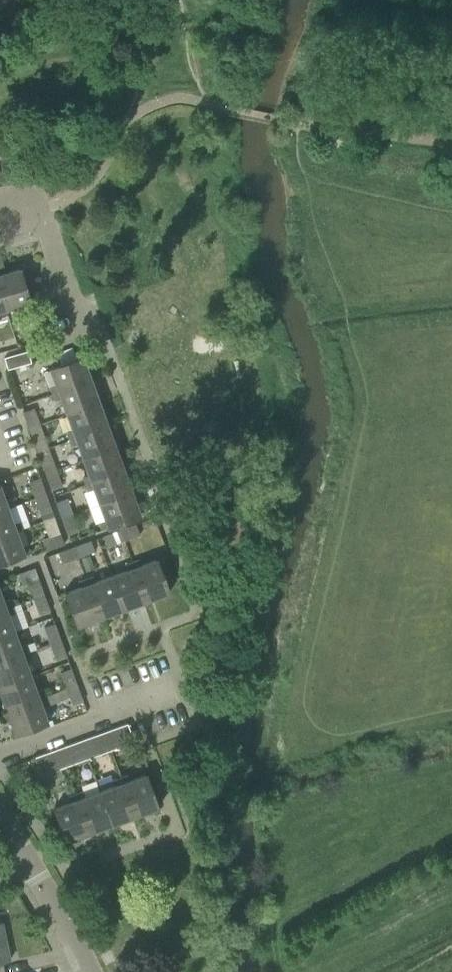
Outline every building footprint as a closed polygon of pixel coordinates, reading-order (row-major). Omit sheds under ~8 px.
[(0,255),(0,290),(6,310),(29,303),(20,268),(5,272),(0,255)] [(0,321),(0,342),(0,343),(17,335),(8,317),(0,321)] [(4,357),(7,368),(31,361),(27,350),(4,357)] [(49,368),(55,385),(49,387),(52,394),(91,379),(83,356),(49,368)] [(99,402),(91,379),(52,394),(54,401),(60,399),(66,414),(99,402)] [(108,425),(99,402),(66,414),(71,430),(66,432),(68,439),(108,425)] [(40,423),(55,418),(51,405),(36,410),(40,423)] [(34,407),(23,411),(29,428),(40,423),(34,407)] [(46,439),(40,423),(29,428),(35,443),(46,439)] [(116,447),(108,425),(68,439),(71,446),(76,444),(82,460),(116,447)] [(124,469),(116,447),(82,460),(88,475),(82,477),(85,484),(124,469)] [(57,469),(51,453),(40,457),(45,473),(57,469)] [(62,485),(57,469),(45,473),(51,489),(62,485)] [(132,492),(124,469),(85,484),(87,491),(93,489),(98,504),(132,492)] [(45,494),(39,478),(28,481),(34,498),(45,494)] [(7,508),(14,506),(11,499),(4,501),(0,489),(0,511),(7,508)] [(141,516),(132,492),(98,504),(104,520),(98,522),(101,529),(107,527),(107,528),(141,516)] [(51,510),(45,494),(34,498),(40,514),(51,510)] [(73,513),(67,497),(56,501),(61,517),(73,513)] [(7,508),(0,511),(0,537),(15,531),(22,528),(20,521),(13,524),(7,508)] [(78,529),(73,513),(61,517),(67,533),(78,529)] [(140,534),(136,524),(119,530),(123,540),(140,534)] [(123,540),(119,530),(103,536),(107,546),(123,540)] [(15,531),(0,537),(0,563),(24,554),(23,553),(30,550),(28,543),(21,546),(15,531)] [(63,544),(59,533),(43,539),(47,550),(63,544)] [(90,540),(74,546),(78,556),(94,550),(90,540)] [(78,556),(74,546),(59,552),(62,562),(78,556)] [(157,559),(140,565),(137,558),(131,561),(145,601),(169,593),(157,559)] [(145,601),(131,561),(124,563),(126,570),(111,575),(123,609),(145,601)] [(44,594),(38,578),(35,567),(24,571),(33,598),(44,594)] [(123,609),(111,575),(95,581),(93,575),(86,577),(100,617),(123,609)] [(100,617),(86,577),(79,580),(81,586),(65,592),(77,626),(100,617)] [(4,600),(0,591),(0,610),(12,605),(9,598),(4,600)] [(50,610),(44,594),(33,598),(39,614),(50,610)] [(9,614),(14,612),(12,605),(0,610),(0,635),(14,630),(9,614)] [(60,639),(54,623),(44,627),(50,643),(60,639)] [(20,646),(14,630),(0,635),(0,661),(28,650),(26,643),(20,646)] [(66,655),(60,639),(50,643),(56,659),(66,655)] [(25,659),(31,657),(28,650),(0,661),(0,686),(31,675),(25,659)] [(77,684),(71,668),(60,672),(66,688),(77,684)] [(42,688),(37,691),(31,675),(0,686),(0,695),(5,710),(45,695),(42,688)] [(83,700),(77,684),(66,688),(72,704),(83,700)] [(48,722),(42,704),(47,702),(45,695),(5,710),(14,734),(48,722)] [(134,742),(127,723),(105,732),(111,750),(134,742)] [(111,750),(105,732),(83,739),(89,758),(111,750)] [(89,758),(83,739),(59,748),(66,766),(89,758)] [(66,766),(59,748),(35,757),(42,775),(45,782),(63,775),(60,768),(66,766)] [(35,758),(27,761),(31,779),(40,776),(35,758)] [(146,774),(130,779),(128,774),(121,776),(135,816),(158,808),(146,774)] [(135,816),(121,776),(114,779),(116,785),(100,790),(112,824),(135,816)] [(112,824),(100,790),(85,796),(83,790),(75,793),(90,833),(112,824)] [(90,833),(75,793),(68,795),(71,801),(54,807),(66,841),(90,833)] [(2,962),(10,960),(1,921),(0,921),(0,971),(4,971),(2,962)]
